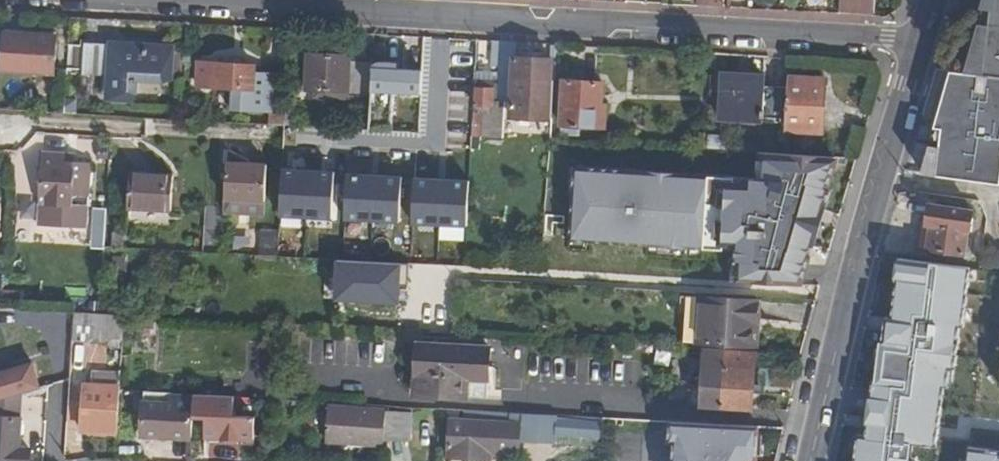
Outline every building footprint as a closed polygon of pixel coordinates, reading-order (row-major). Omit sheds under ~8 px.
[(839,12),(874,14),(875,0),(840,0),(839,12)] [(962,72),(998,77),(998,0),(984,0),(962,72)] [(57,36),(25,35),(25,38),(3,37),(1,70),(55,73),(57,36)] [(500,41),(493,41),(491,66),(498,66),(500,41)] [(516,42),(500,41),(498,66),(498,72),(498,82),(496,101),(505,101),(511,102),(511,116),(551,118),(554,81),(552,81),(553,60),(515,57),(516,42)] [(172,47),(84,42),(83,74),(103,75),(110,76),(109,95),(109,98),(134,100),(135,77),(170,79),(172,47)] [(350,56),(308,54),(307,89),(316,90),(316,95),(370,98),(373,59),(350,58),(350,56)] [(255,66),(198,62),(197,85),(221,87),(221,93),(242,95),(242,101),(252,102),(253,89),(254,89),(255,66)] [(476,66),(451,65),(449,104),(451,104),(474,105),(475,81),(476,71),(476,66)] [(498,72),(476,71),(475,81),(498,82),(498,72)] [(962,72),(952,71),(921,175),(998,186),(998,77),(962,72)] [(763,76),(723,74),(720,119),(723,119),(722,131),(759,133),(760,122),(786,123),(788,87),(762,86),(763,76)] [(395,76),(374,75),(368,174),(395,175),(397,128),(391,128),(392,113),(395,76)] [(825,80),(788,78),(788,87),(786,123),(785,130),(822,132),(825,80)] [(498,82),(475,81),(474,105),(472,136),(481,137),(503,138),(505,101),(496,101),(498,82)] [(602,83),(564,81),(561,125),(595,127),(596,110),(601,110),(601,105),(602,83)] [(296,91),(286,90),(285,126),(295,126),(296,91)] [(77,100),(66,99),(66,114),(77,114),(77,100)] [(474,105),(451,104),(449,135),(463,136),(462,149),(471,149),(472,136),(474,105)] [(606,105),(601,105),(601,110),(596,110),(595,127),(605,128),(606,105)] [(706,133),(698,132),(697,149),(706,149),(706,133)] [(726,135),(707,134),(707,149),(726,150),(726,143),(726,135)] [(481,137),(472,136),(471,149),(480,150),(481,137)] [(758,145),(726,143),(726,150),(753,152),(758,152),(758,145)] [(75,154),(42,152),(39,204),(72,206),(73,196),(88,196),(90,163),(74,162),(75,154)] [(752,174),(577,164),(572,241),(723,250),(723,242),(732,242),(730,282),(799,286),(807,257),(808,257),(824,187),(822,187),(831,156),(758,152),(753,152),(752,174)] [(267,165),(227,163),(225,199),(265,201),(267,165)] [(173,176),(130,173),(128,208),(171,211),(173,176)] [(971,211),(929,204),(927,224),(931,225),(928,248),(964,253),(967,230),(970,231),(972,219),(970,219),(971,211)] [(123,233),(113,233),(112,248),(122,248),(123,233)] [(919,444),(935,446),(941,402),(942,402),(944,387),(950,387),(957,328),(962,328),(970,267),(898,258),(891,317),(884,317),(881,341),(880,341),(875,383),(872,383),(870,392),(869,392),(865,426),(866,426),(865,434),(857,433),(853,460),(917,460),(919,444)] [(369,261),(364,261),(363,282),(368,282),(367,293),(409,296),(415,288),(415,283),(408,283),(409,270),(416,270),(425,271),(425,264),(369,261)] [(758,302),(700,298),(698,343),(755,346),(758,302)] [(74,312),(59,311),(57,340),(72,341),(73,325),(74,312)] [(101,314),(74,312),(73,325),(95,326),(94,338),(90,342),(122,344),(124,315),(101,314)] [(95,326),(73,325),(72,341),(90,342),(94,338),(95,326)] [(489,348),(417,344),(415,394),(486,398),(489,348)] [(755,351),(705,349),(702,406),(752,409),(755,351)] [(23,393),(29,391),(22,366),(0,372),(0,399),(23,393)] [(120,387),(85,384),(84,404),(79,404),(79,410),(83,410),(82,431),(117,433),(120,387)] [(171,393),(145,392),(144,403),(170,404),(171,393)] [(21,419),(23,393),(0,399),(0,418),(21,419)] [(144,403),(143,403),(142,435),(167,436),(167,428),(193,430),(194,417),(195,394),(171,393),(170,404),(144,403)] [(234,397),(195,394),(194,417),(206,418),(205,443),(253,446),(255,418),(233,417),(234,397)] [(282,399),(270,399),(268,416),(281,417),(282,399)] [(411,412),(327,407),(325,440),(383,444),(384,440),(409,441),(411,412)] [(539,414),(464,410),(464,420),(520,423),(518,442),(537,443),(539,414)] [(557,415),(539,414),(537,443),(555,444),(555,435),(556,419),(557,415)] [(0,418),(0,460),(29,460),(30,449),(19,449),(21,419),(0,418)] [(639,420),(604,418),(603,429),(604,429),(617,430),(616,451),(636,453),(639,420)] [(464,420),(450,419),(448,458),(490,460),(491,453),(517,454),(518,442),(520,423),(464,420)] [(600,422),(556,419),(555,435),(568,436),(567,443),(580,444),(580,436),(599,438),(600,422)] [(694,423),(692,460),(749,460),(750,441),(740,440),(741,425),(694,423)] [(193,430),(167,428),(167,436),(192,437),(193,430)] [(617,430),(604,429),(602,450),(616,451),(617,430)] [(965,446),(964,460),(998,460),(998,450),(965,446)]
